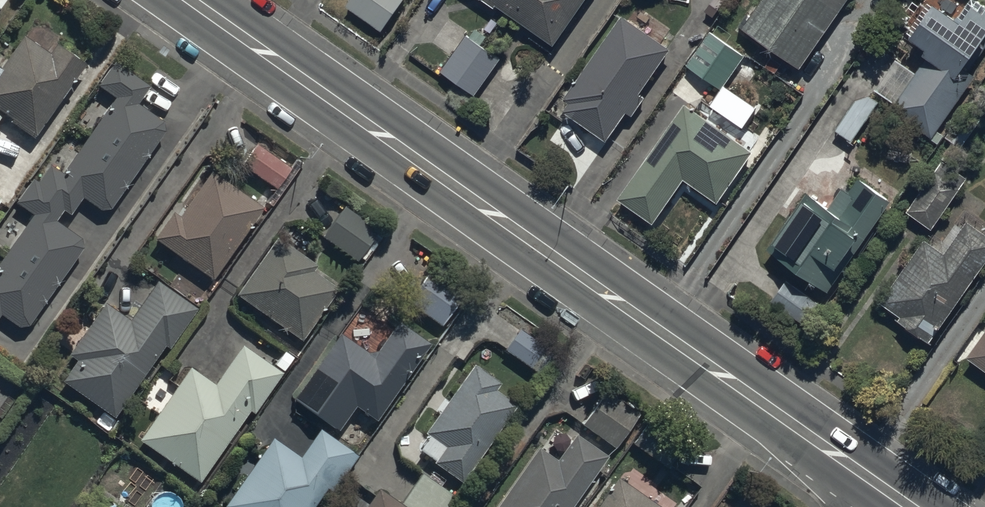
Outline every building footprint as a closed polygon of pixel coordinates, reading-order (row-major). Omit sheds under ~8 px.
[(345,12),(383,38),(408,0),(353,0),(345,12)] [(551,50),(585,0),(479,0),(551,50)] [(744,35),(800,74),(851,0),(769,0),(744,35)] [(934,18),(910,51),(926,63),(890,115),(931,144),(976,80),(969,76),(984,54),(984,13),(969,2),(954,23),(949,19),(944,25),(934,18)] [(644,105),(638,101),(669,56),(620,23),(563,106),(568,110),(563,119),(606,148),(625,120),(631,124),(644,105)] [(84,58),(55,39),(50,47),(24,30),(3,63),(0,61),(0,105),(11,113),(9,117),(34,134),(84,58)] [(498,62),(463,38),(439,73),(474,97),(498,62)] [(720,96),(743,62),(708,38),(685,72),(720,96)] [(114,55),(97,79),(117,94),(63,168),(49,159),(37,176),(34,173),(17,197),(33,209),(0,254),(0,309),(17,321),(28,320),(82,242),(81,234),(56,216),(63,205),(70,209),(82,192),(99,204),(110,203),(163,125),(162,115),(137,98),(150,80),(114,55)] [(751,160),(684,113),(618,208),(653,232),(683,188),(716,211),(751,160)] [(256,134),(238,160),(275,186),(293,160),(256,134)] [(263,200),(210,163),(178,210),(173,207),(154,234),(213,274),(263,200)] [(901,215),(905,217),(930,236),(968,186),(940,165),(901,215)] [(891,205),(857,182),(847,196),(840,191),(827,211),(805,196),(764,257),(824,296),(842,269),(846,271),(891,205)] [(384,230),(345,201),(322,232),(355,256),(358,253),(364,257),(384,230)] [(922,251),(881,310),(901,324),(897,330),(928,352),(984,270),(984,244),(965,230),(943,262),(924,249),(922,251)] [(275,232),(235,288),(301,335),(338,284),(312,265),(315,260),(275,232)] [(465,290),(429,263),(405,296),(442,322),(465,290)] [(169,345),(196,304),(156,276),(130,314),(104,297),(69,349),(78,355),(63,377),(114,411),(162,340),(169,345)] [(819,308),(784,284),(771,303),(806,327),(819,308)] [(374,415),(429,337),(393,312),(369,346),(340,325),(293,393),(338,424),(354,400),(374,415)] [(517,323),(503,344),(540,371),(555,350),(517,323)] [(961,362),(984,380),(984,328),(961,362)] [(216,380),(190,362),(140,434),(200,476),(248,405),(255,410),(293,354),(283,347),(272,362),(242,341),(216,380)] [(461,476),(515,398),(494,384),(500,375),(473,356),(425,424),(431,428),(418,446),(461,476)] [(648,417),(631,441),(665,465),(682,441),(648,417)] [(272,433),(224,503),(230,506),(309,506),(323,486),(330,491),(358,451),(320,425),(301,453),(272,433)] [(606,450),(575,428),(557,454),(538,441),(492,506),(566,506),(606,450)] [(617,472),(592,506),(666,506),(617,472)] [(379,485),(364,506),(410,506),(379,485)]
